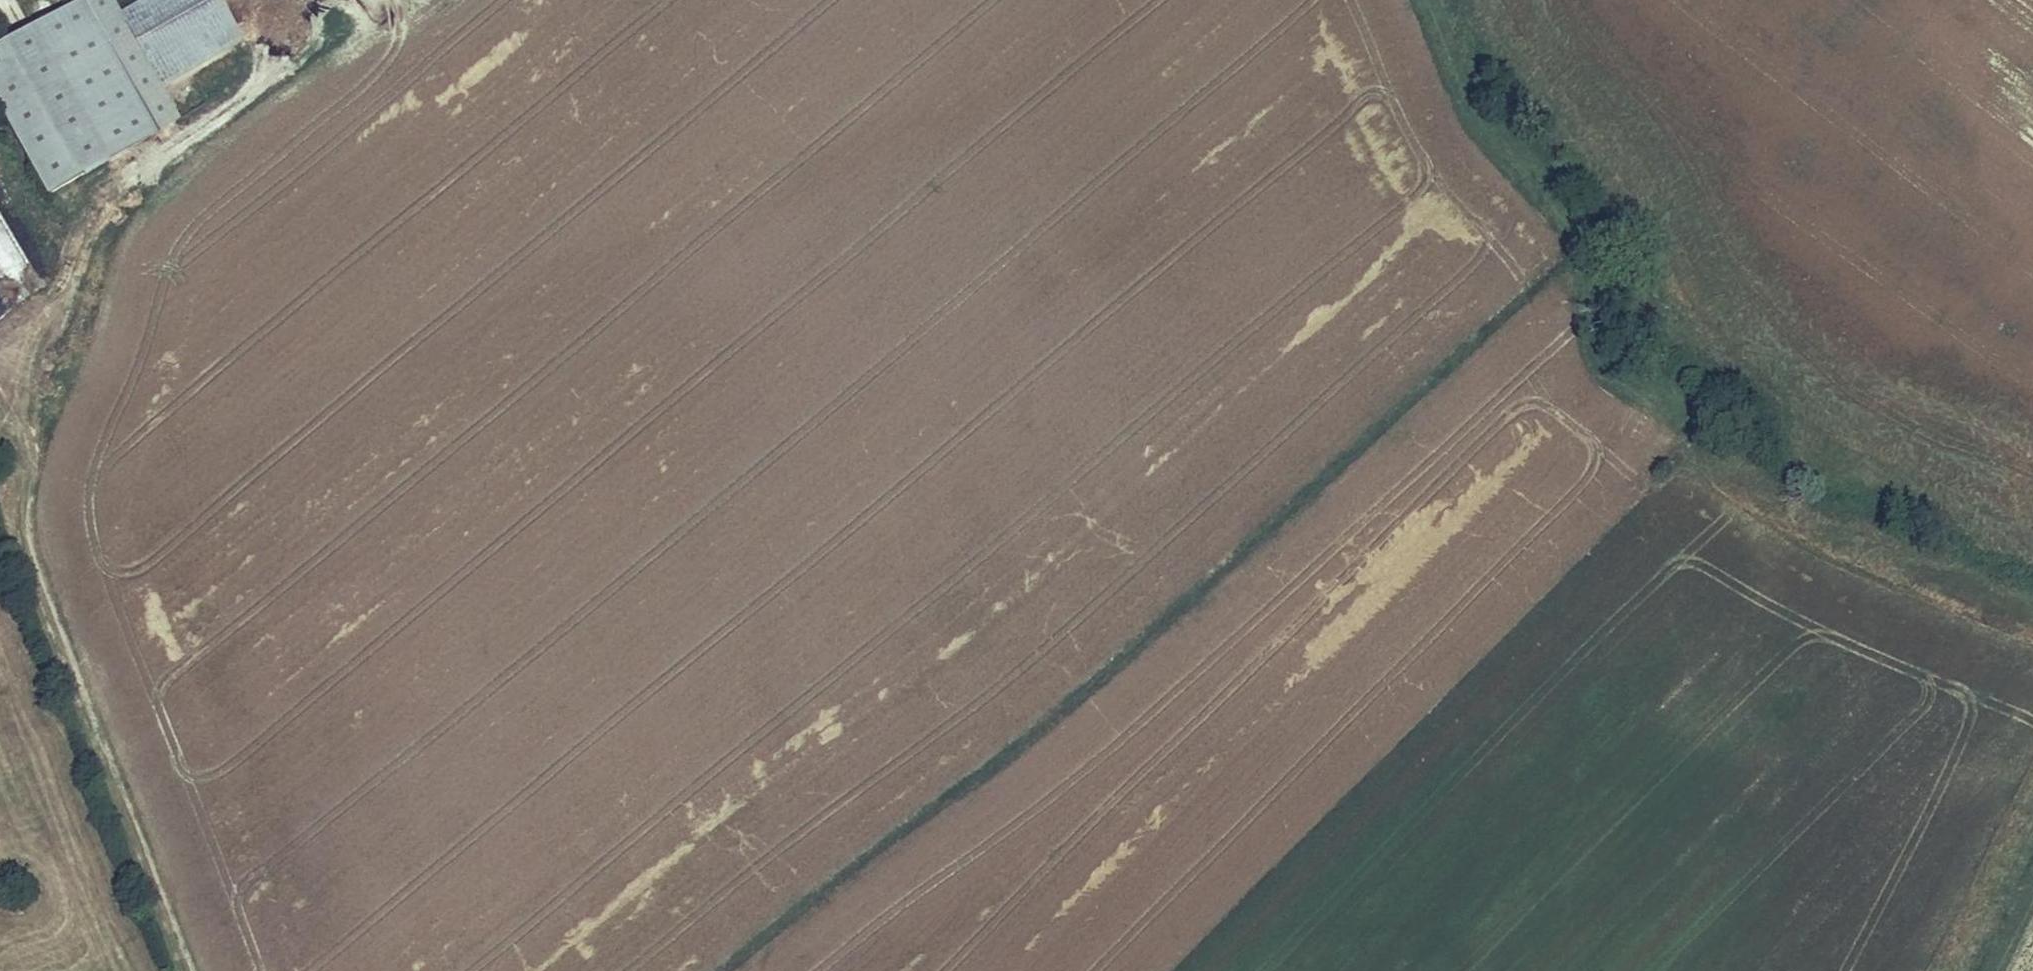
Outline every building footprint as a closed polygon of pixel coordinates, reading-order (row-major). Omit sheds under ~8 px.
[(0,18),(0,57),(58,158),(188,85),(160,36),(221,0),(31,0),(0,18)] [(43,286),(0,211),(0,311),(43,286)]
